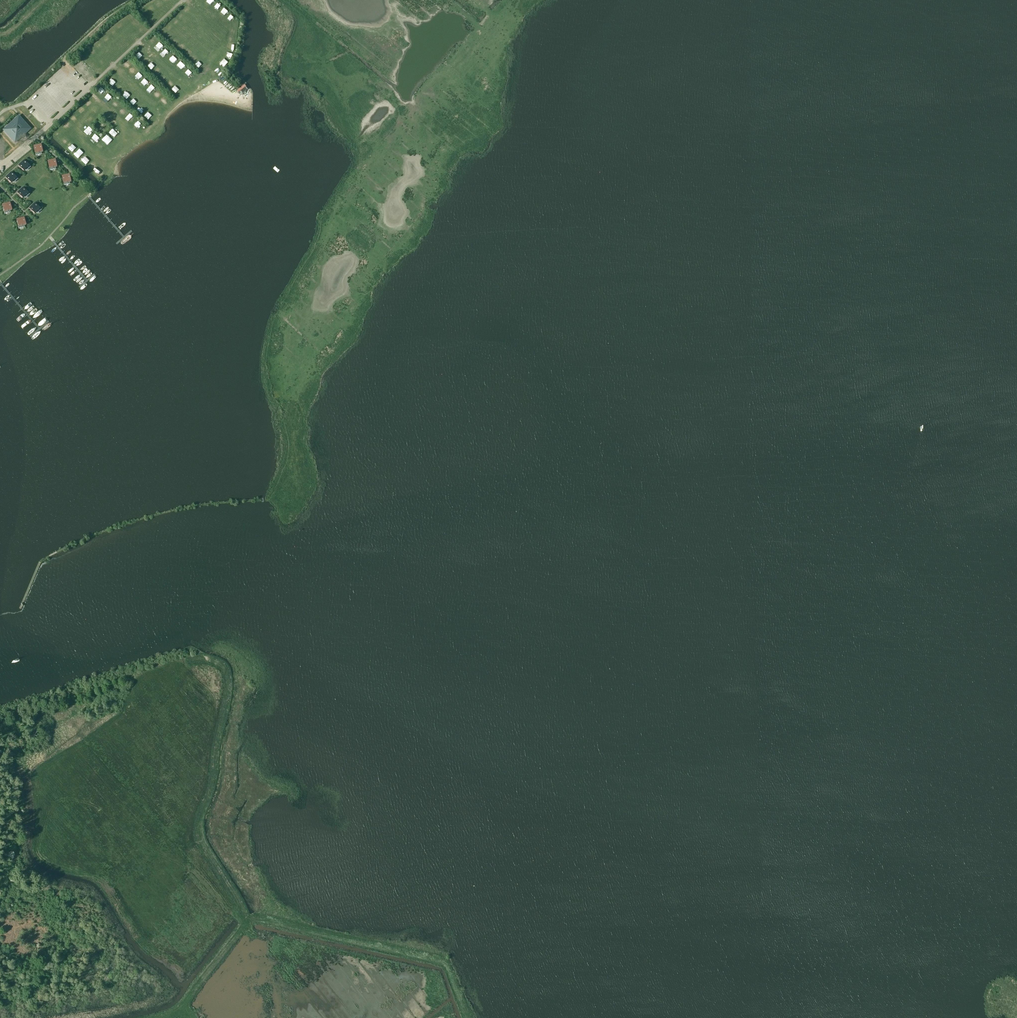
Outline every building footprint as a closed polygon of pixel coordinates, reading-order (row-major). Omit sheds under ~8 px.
[(93,75),(79,60),(72,67),(86,81),(93,75)] [(219,79),(225,83),(228,78),(223,74),(219,79)] [(52,109),(48,112),(51,117),(56,113),(52,109)] [(5,134),(3,136),(11,144),(13,143),(15,143),(16,143),(24,135),(24,132),(26,130),(18,121),(16,123),(14,123),(12,122),(3,130),(5,132),(5,134)] [(34,146),(35,153),(43,151),(41,144),(34,146)] [(18,165),(23,171),(29,165),(24,159),(18,165)] [(48,160),(50,168),(57,166),(56,159),(48,160)] [(5,177),(11,183),(16,177),(11,171),(5,177)] [(62,175),(64,183),(72,182),(70,174),(62,175)] [(17,192),(22,198),(28,192),(22,186),(17,192)] [(2,204),(4,211),(12,209),(10,202),(2,204)] [(29,207),(34,213),(40,208),(35,202),(29,207)] [(24,217),(16,219),(18,226),(26,225),(24,217)]
